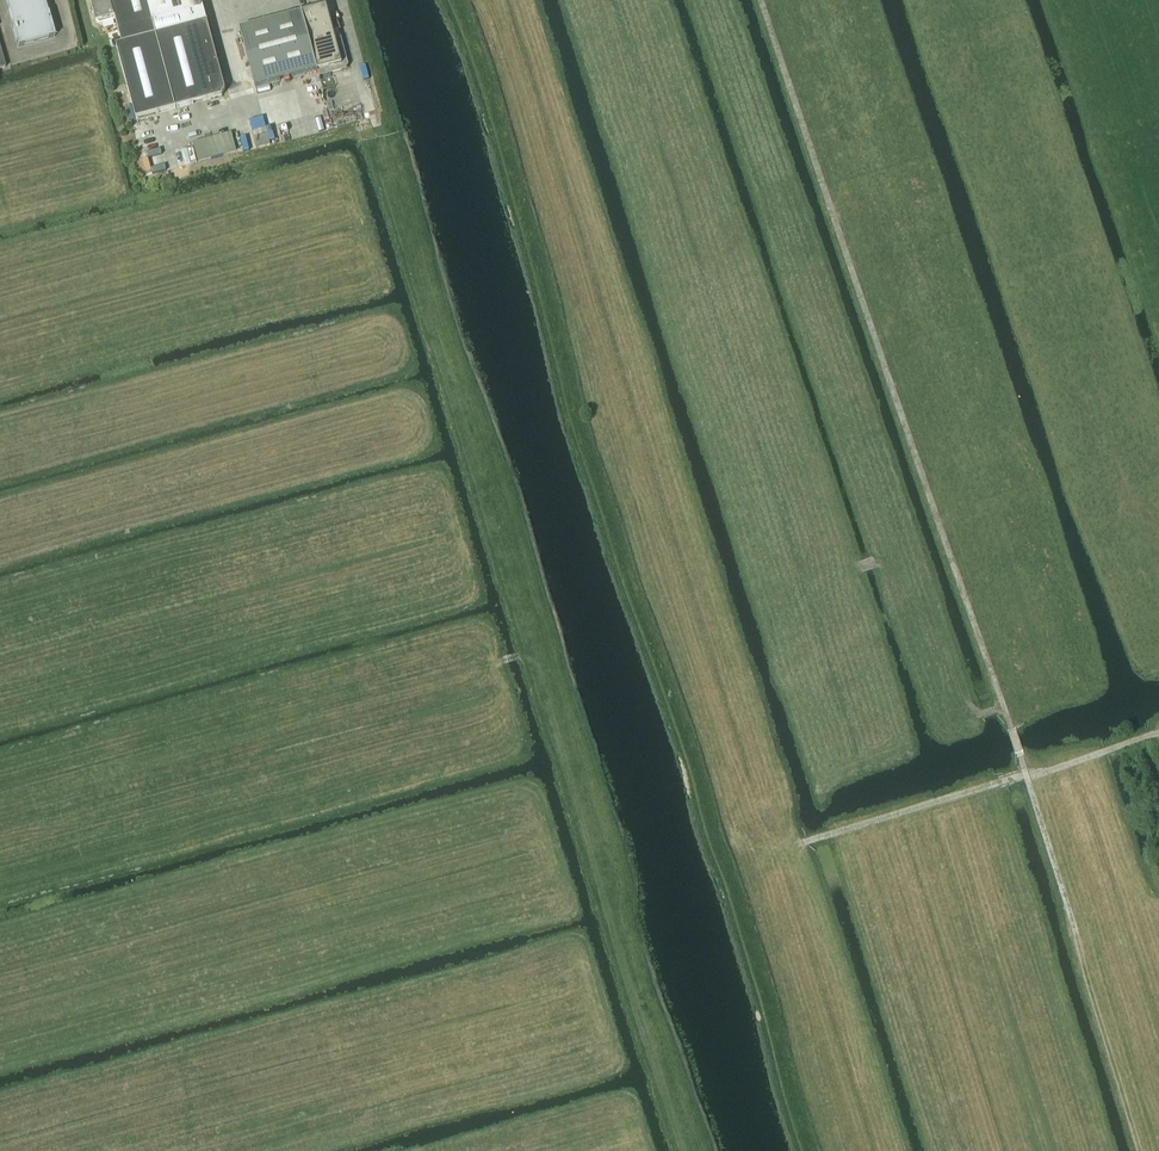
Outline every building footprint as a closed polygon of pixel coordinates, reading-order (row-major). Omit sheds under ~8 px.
[(44,4),(45,4),(44,0),(4,0),(8,14),(11,24),(17,48),(54,37),(47,14),(44,4)] [(96,23),(100,25),(116,21),(110,0),(90,0),(96,23)] [(116,21),(121,39),(155,30),(153,23),(146,0),(110,0),(116,21)] [(153,23),(155,30),(206,16),(204,10),(201,0),(146,0),(153,23)] [(342,65),(326,6),(302,13),(301,11),(300,12),(301,13),(239,29),(255,88),(316,72),(317,73),(318,73),(317,71),(342,65)] [(206,16),(155,30),(175,110),(175,109),(222,97),(225,91),(207,22),(208,22),(208,21),(207,22),(206,16)] [(122,44),(116,46),(135,120),(174,109),(175,110),(155,30),(121,39),(122,44)] [(156,152),(139,157),(143,171),(160,166),(156,152)]
